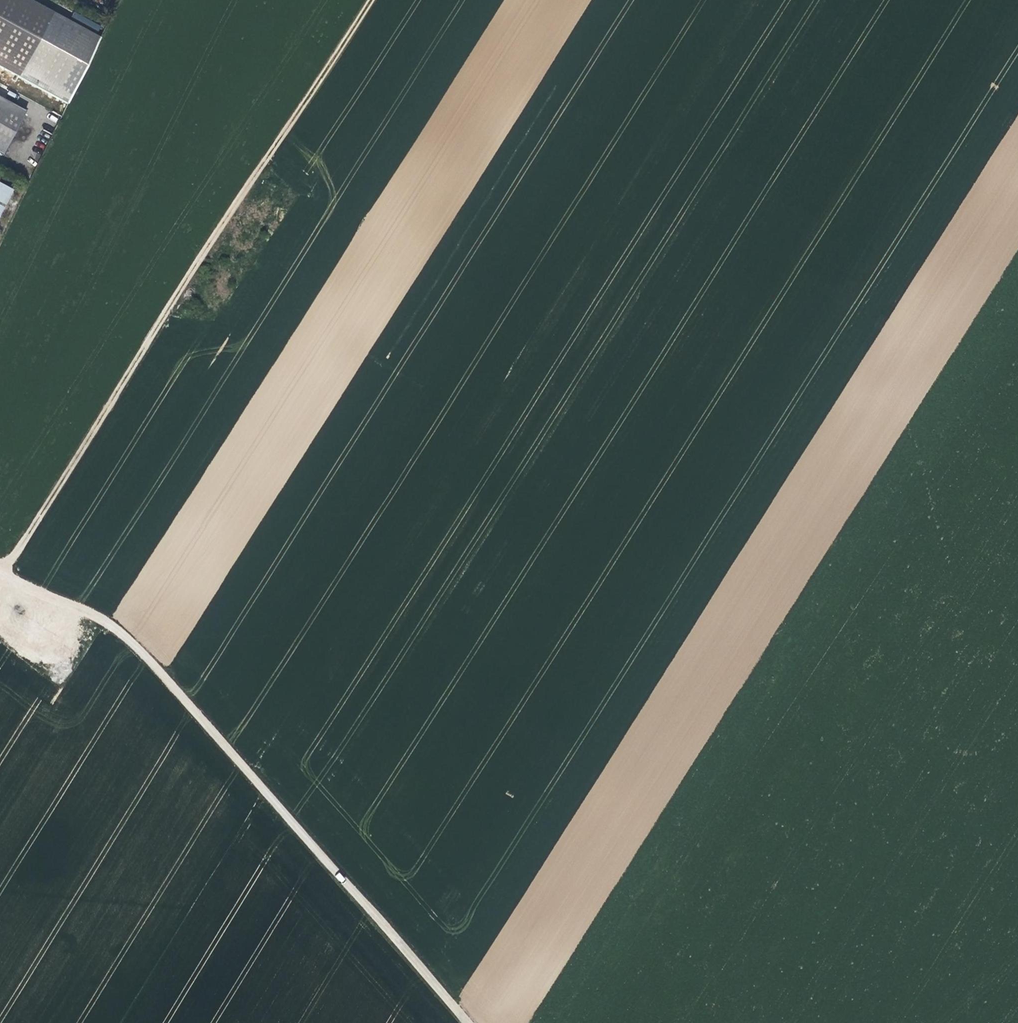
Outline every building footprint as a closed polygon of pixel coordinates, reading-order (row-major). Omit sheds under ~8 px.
[(99,39),(29,0),(0,0),(0,65),(68,102),(99,39)] [(0,97),(0,153),(24,110),(0,97)] [(11,191),(0,186),(0,211),(11,191)]
